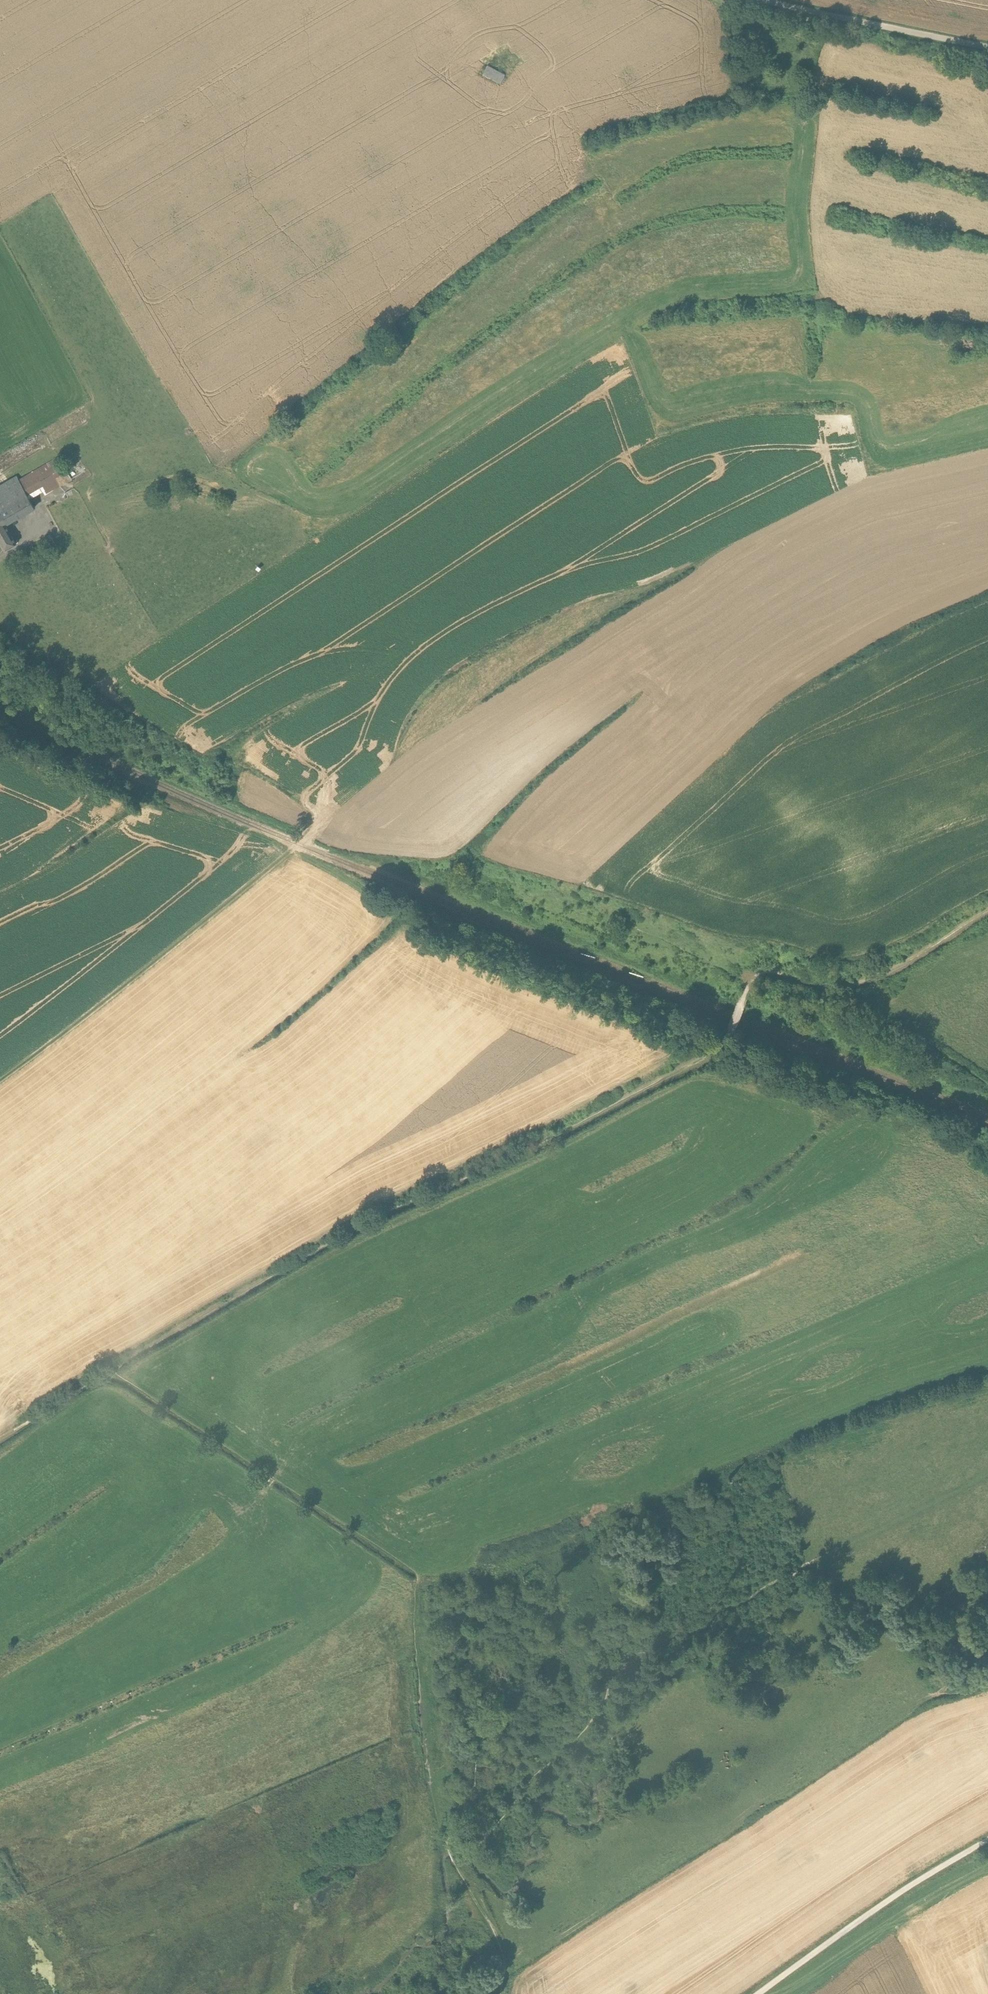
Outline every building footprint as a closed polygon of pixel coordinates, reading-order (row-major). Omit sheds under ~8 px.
[(505,75),(487,65),(483,74),(500,84),(505,75)] [(72,480),(58,457),(19,479),(17,475),(0,485),(0,542),(5,550),(16,544),(5,524),(35,507),(31,500),(33,499),(32,498),(44,492),(45,494),(72,480)] [(50,535),(43,538),(48,547),(55,543),(50,535)]
